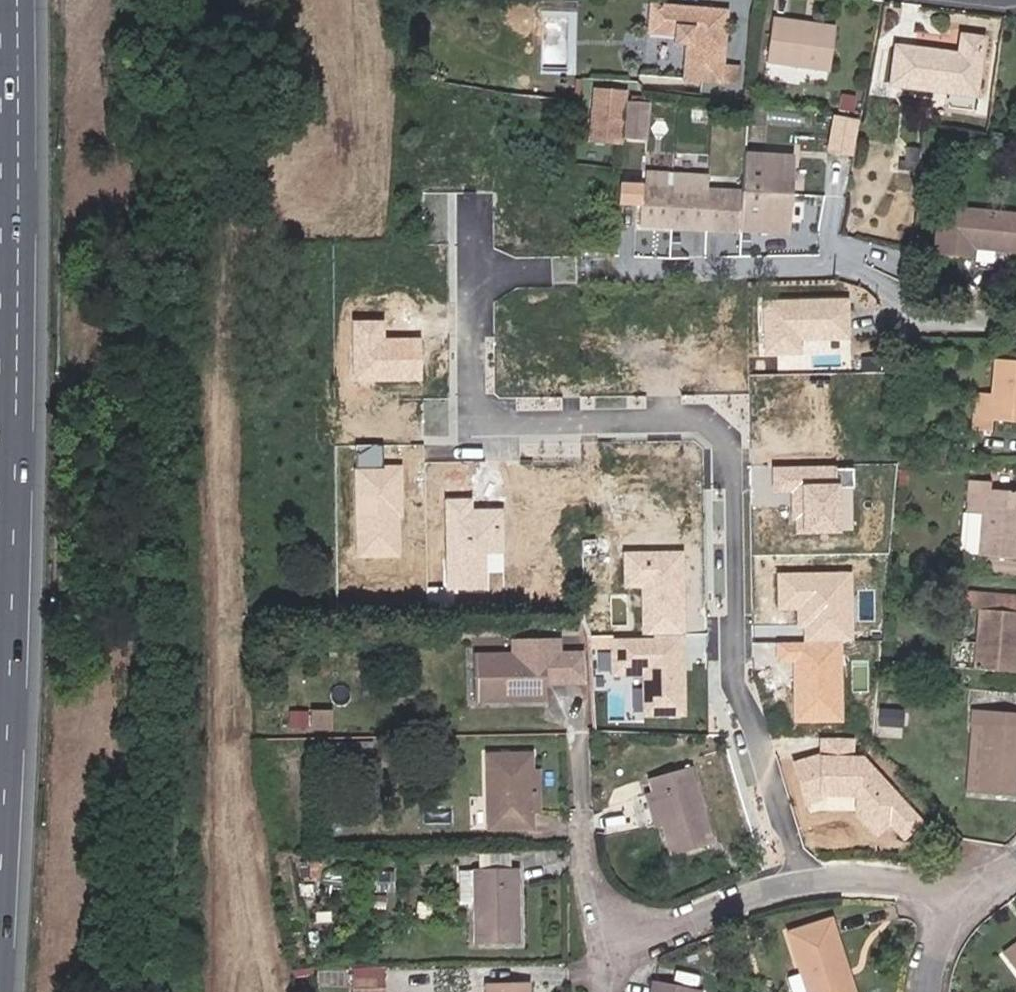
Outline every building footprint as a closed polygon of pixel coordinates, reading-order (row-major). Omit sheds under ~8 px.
[(685,44),(682,79),(721,82),(722,65),(727,10),(649,2),(647,31),(674,34),(673,43),(685,44)] [(826,72),(834,25),(773,16),(767,62),(826,72)] [(960,34),(957,53),(896,45),(891,84),(974,95),(981,37),(960,34)] [(736,83),(738,66),(722,65),(721,82),(736,83)] [(620,145),(624,95),(624,92),(591,90),(587,142),(620,145)] [(851,155),(858,120),(831,114),(823,149),(851,155)] [(640,223),(787,231),(792,156),(744,153),(741,192),(643,186),(640,223)] [(958,246),(970,247),(1015,252),(1015,215),(939,208),(934,251),(957,254),(958,246)] [(706,231),(640,229),(640,254),(670,255),(671,251),(705,252),(706,231)] [(957,254),(969,255),(970,247),(958,246),(957,254)] [(847,338),(846,302),(763,303),(763,354),(799,354),(798,338),(847,338)] [(401,379),(418,379),(418,358),(418,339),(382,339),(382,318),(351,319),(352,380),(401,379)] [(891,336),(888,323),(881,324),(884,336),(891,336)] [(875,368),(889,367),(889,352),(874,353),(875,368)] [(975,391),(974,404),(991,406),(990,419),(1015,421),(1015,362),(995,360),(992,393),(975,391)] [(972,431),(988,433),(990,419),(991,406),(974,404),(972,431)] [(354,557),(398,557),(398,526),(390,526),(390,516),(400,516),(400,465),(381,465),(381,443),(353,443),(354,557)] [(835,469),(773,470),(773,492),(790,491),(790,499),(790,519),(794,519),(794,534),(836,533),(835,469)] [(1015,560),(1015,492),(988,490),(989,482),(968,480),(965,514),(980,516),(977,554),(977,556),(1015,560)] [(502,553),(502,511),(469,511),(469,501),(445,501),(446,588),(482,588),(482,553),(502,553)] [(640,633),(683,633),(682,552),(623,553),(623,585),(639,585),(640,633)] [(977,554),(960,552),(958,570),(976,572),(977,556),(977,554)] [(849,573),(778,574),(778,609),(797,609),(797,628),(806,628),(807,641),(775,642),(775,661),(797,660),(798,716),(843,715),(842,641),(850,641),(849,573)] [(1015,672),(1015,667),(1015,597),(964,592),(962,608),(977,609),(972,669),(1015,672)] [(650,643),(610,644),(611,676),(642,675),(643,717),(685,715),(683,633),(650,634),(650,643)] [(584,679),(582,651),(557,652),(556,639),(511,641),(512,654),(471,656),(474,701),(544,698),(543,681),(584,679)] [(331,711),(291,710),(291,730),(331,731),(331,711)] [(983,729),(977,792),(1015,796),(1015,783),(1015,714),(971,710),(969,728),(983,729)] [(969,728),(964,791),(977,792),(983,729),(969,728)] [(850,738),(821,737),(819,755),(794,762),(809,812),(818,810),(853,810),(875,832),(889,819),(901,833),(914,822),(861,762),(849,762),(850,738)] [(528,814),(531,814),(530,769),(530,755),(486,755),(487,829),(528,828),(528,814)] [(689,766),(648,778),(652,791),(661,825),(670,854),(711,843),(689,766)] [(539,814),(537,768),(530,769),(531,814),(539,814)] [(653,828),(661,825),(652,791),(643,794),(653,828)] [(516,944),(516,869),(474,870),(474,903),(475,944),(516,944)] [(459,871),(459,904),(474,903),(474,870),(459,871)] [(837,969),(844,967),(828,920),(787,933),(805,991),(844,991),(837,969)] [(1003,953),(1012,964),(1015,961),(1015,943),(1003,953)] [(844,967),(837,969),(844,991),(852,991),(844,967)] [(795,975),(786,979),(791,991),(802,991),(795,975)] [(385,977),(353,978),(353,991),(385,991),(385,977)] [(652,982),(650,991),(699,991),(652,982)]
